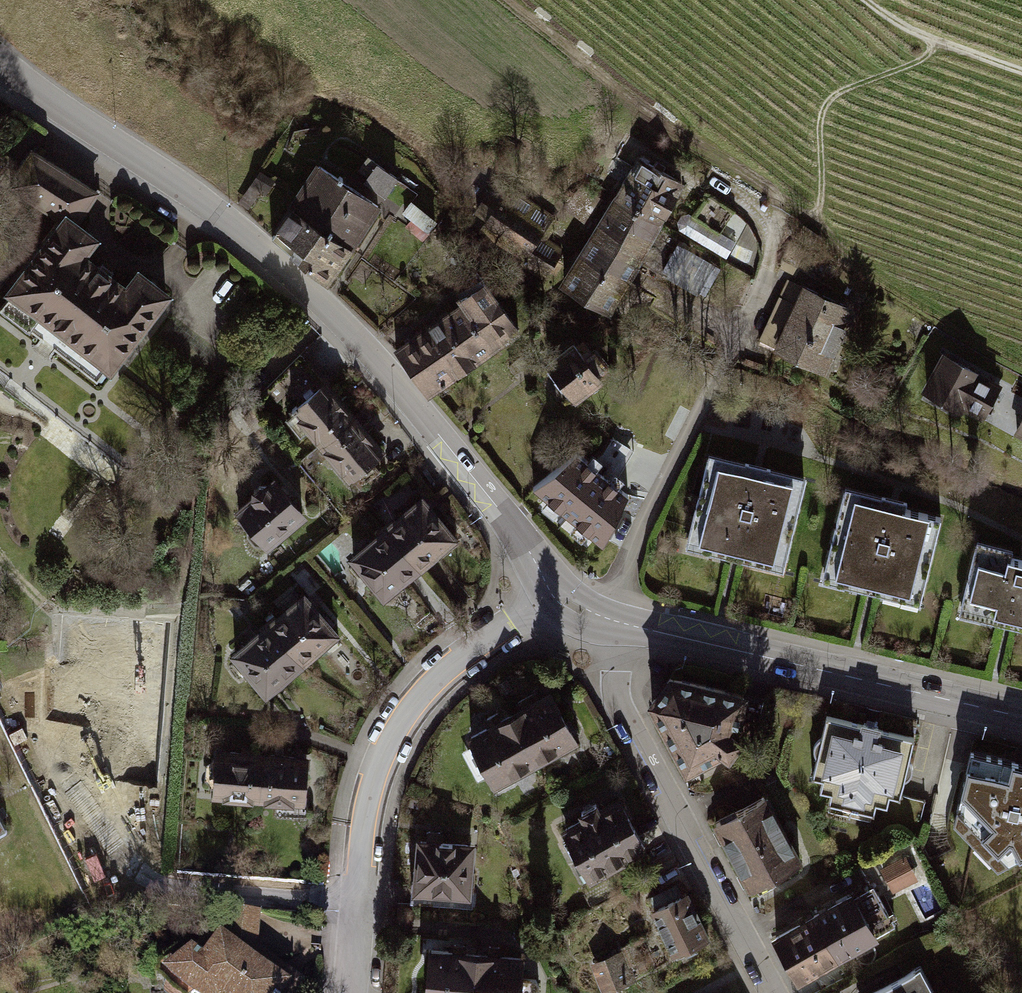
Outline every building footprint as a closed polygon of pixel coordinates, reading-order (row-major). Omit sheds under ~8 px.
[(9,184),(59,216),(61,214),(75,225),(97,192),(32,150),(9,184)] [(681,182),(640,158),(629,176),(626,174),(620,183),(624,185),(618,195),(659,219),(681,182)] [(291,207),(349,246),(377,205),(318,166),(291,207)] [(367,179),(387,198),(399,184),(379,166),(367,179)] [(708,194),(695,215),(721,230),(729,217),(733,210),(708,194)] [(659,219),(618,195),(594,237),(635,261),(659,219)] [(296,259),(325,283),(349,246),(291,207),(270,237),(296,259)] [(725,257),(736,239),(721,230),(695,215),(690,211),(682,211),(676,220),(679,228),(725,257)] [(75,225),(61,214),(59,216),(42,239),(46,242),(10,290),(12,291),(0,306),(0,308),(28,330),(41,314),(109,365),(164,293),(138,273),(127,288),(102,269),(81,253),(93,238),(75,225)] [(754,233),(729,217),(721,230),(736,239),(746,246),(754,233)] [(635,261),(594,237),(566,285),(606,309),(635,261)] [(463,305),(394,352),(424,395),(518,331),(484,282),(459,299),(463,305)] [(843,305),(799,285),(791,304),(796,306),(777,346),(815,364),(823,348),(831,351),(846,321),(838,317),(843,305)] [(573,344),(547,365),(573,398),(600,376),(597,372),(606,365),(593,348),(582,356),(573,344)] [(275,378),(297,404),(324,382),(301,356),(275,378)] [(997,385),(944,356),(926,389),(958,406),(961,402),(984,414),(995,395),(992,394),(997,385)] [(320,443),(352,416),(324,382),(297,404),(292,409),(320,443)] [(380,449),(352,416),(320,443),(348,476),(369,458),(380,449)] [(576,451),(533,487),(549,506),(569,520),(583,530),(593,536),(618,483),(598,471),(600,469),(589,460),(587,463),(576,451)] [(369,458),(348,476),(359,488),(379,471),(369,458)] [(742,468),(706,459),(687,538),(721,546),(719,554),(746,561),(748,553),(783,562),(802,483),(768,474),(770,465),(744,459),(742,468)] [(242,512),(236,517),(247,530),(252,526),(267,543),(301,513),(272,479),(265,485),(257,484),(252,489),(252,496),(238,508),(242,512)] [(880,501),(843,492),(824,571),(859,580),(857,588),(884,594),(885,587),(921,595),(940,516),(905,508),(907,499),(882,493),(880,501)] [(456,541),(421,499),(393,522),(391,519),(384,525),(417,564),(436,548),(441,553),(456,541)] [(417,564),(384,525),(377,530),(379,532),(351,556),(386,598),(401,586),(397,581),(417,564)] [(973,548),(959,605),(993,613),(991,621),(1021,629),(1021,559),(973,548)] [(338,638),(303,596),(276,619),(273,616),(266,622),(299,661),(319,645),(323,650),(338,638)] [(299,661),(266,622),(260,627),(262,630),(233,653),(269,695),(283,683),(279,678),(299,661)] [(670,676),(651,704),(687,768),(720,750),(727,753),(739,737),(733,731),(742,694),(670,676)] [(522,708),(509,715),(534,759),(557,746),(560,753),(577,744),(549,693),(530,703),(526,697),(518,702),(522,708)] [(764,699),(742,694),(733,731),(755,736),(764,699)] [(509,715),(469,737),(497,789),(515,779),(510,772),(534,759),(509,715)] [(913,735),(826,715),(821,735),(816,738),(813,744),(813,752),(816,756),(812,777),(820,779),(818,789),(830,792),(827,802),(872,812),(874,803),(886,806),(889,793),(899,796),(904,777),(908,773),(912,767),(912,762),(909,755),(913,735)] [(971,750),(957,808),(1008,862),(1021,855),(1021,762),(971,750)] [(261,754),(216,751),(212,793),(257,796),(261,754)] [(305,758),(261,754),(257,796),(301,800),(305,758)] [(764,795),(714,822),(750,887),(800,860),(764,795)] [(583,818),(564,828),(581,858),(574,862),(582,878),(644,845),(619,798),(598,809),(595,803),(580,811),(583,818)] [(904,850),(910,847),(913,845),(908,836),(859,862),(871,883),(887,875),(883,868),(903,857),(904,850)] [(469,843),(420,840),(418,870),(412,870),(411,888),(466,891),(469,843)] [(903,857),(907,864),(919,857),(910,847),(904,850),(903,857)] [(903,857),(883,868),(887,875),(895,887),(914,876),(907,864),(903,857)] [(670,900),(652,909),(671,950),(685,944),(687,949),(695,945),(693,940),(705,935),(679,881),(664,888),(670,900)] [(871,883),(851,894),(875,936),(895,924),(871,883)] [(851,894),(814,915),(837,957),(875,936),(851,894)] [(218,940),(255,943),(258,912),(220,909),(218,940)] [(814,915),(774,936),(798,978),(837,957),(814,915)] [(218,940),(215,943),(207,936),(188,957),(181,949),(161,966),(168,974),(164,984),(177,992),(191,992),(192,991),(194,992),(295,992),(300,981),(255,948),(255,943),(218,940)] [(623,947),(631,970),(633,969),(641,966),(632,944),(623,947)] [(623,947),(590,959),(602,992),(637,979),(633,969),(631,970),(623,947)] [(431,950),(427,992),(471,992),(475,953),(431,950)] [(475,953),(471,992),(537,992),(538,984),(535,978),(519,977),(521,957),(475,953)] [(869,992),(932,992),(930,989),(926,991),(913,968),(869,992)]
